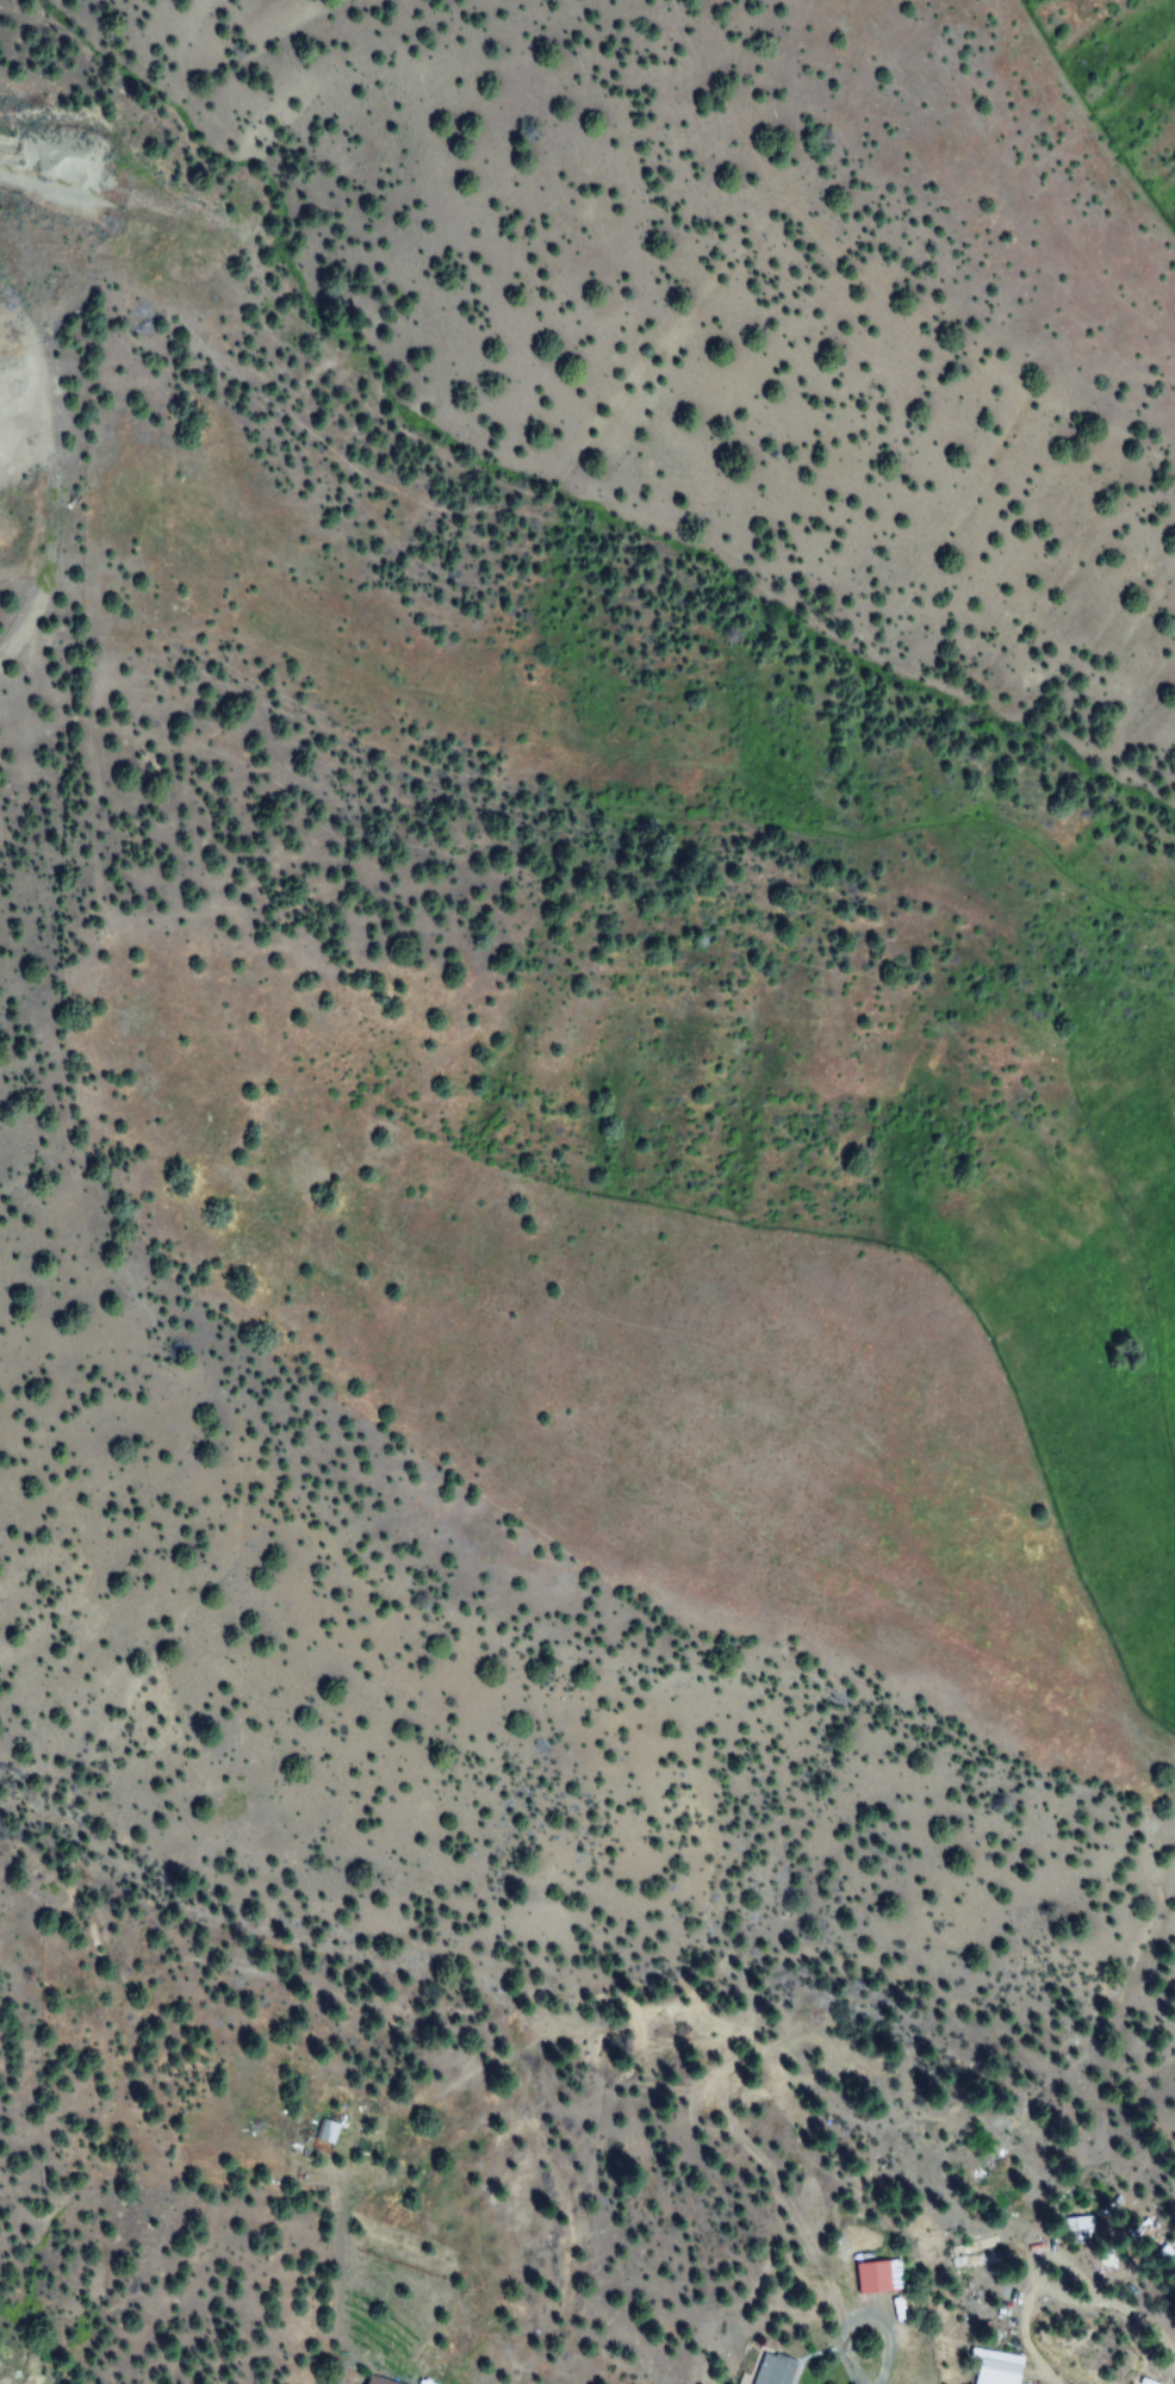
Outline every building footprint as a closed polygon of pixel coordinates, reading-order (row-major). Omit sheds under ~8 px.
[(886,2291),(884,2259),(852,2261),(854,2293),(886,2291)] [(1020,2383),(1024,2356),(978,2350),(973,2383),(1023,2383),(1020,2383)] [(795,2361),(761,2351),(751,2383),(788,2383),(795,2361)] [(366,2376),(364,2383),(397,2383),(366,2376)]
